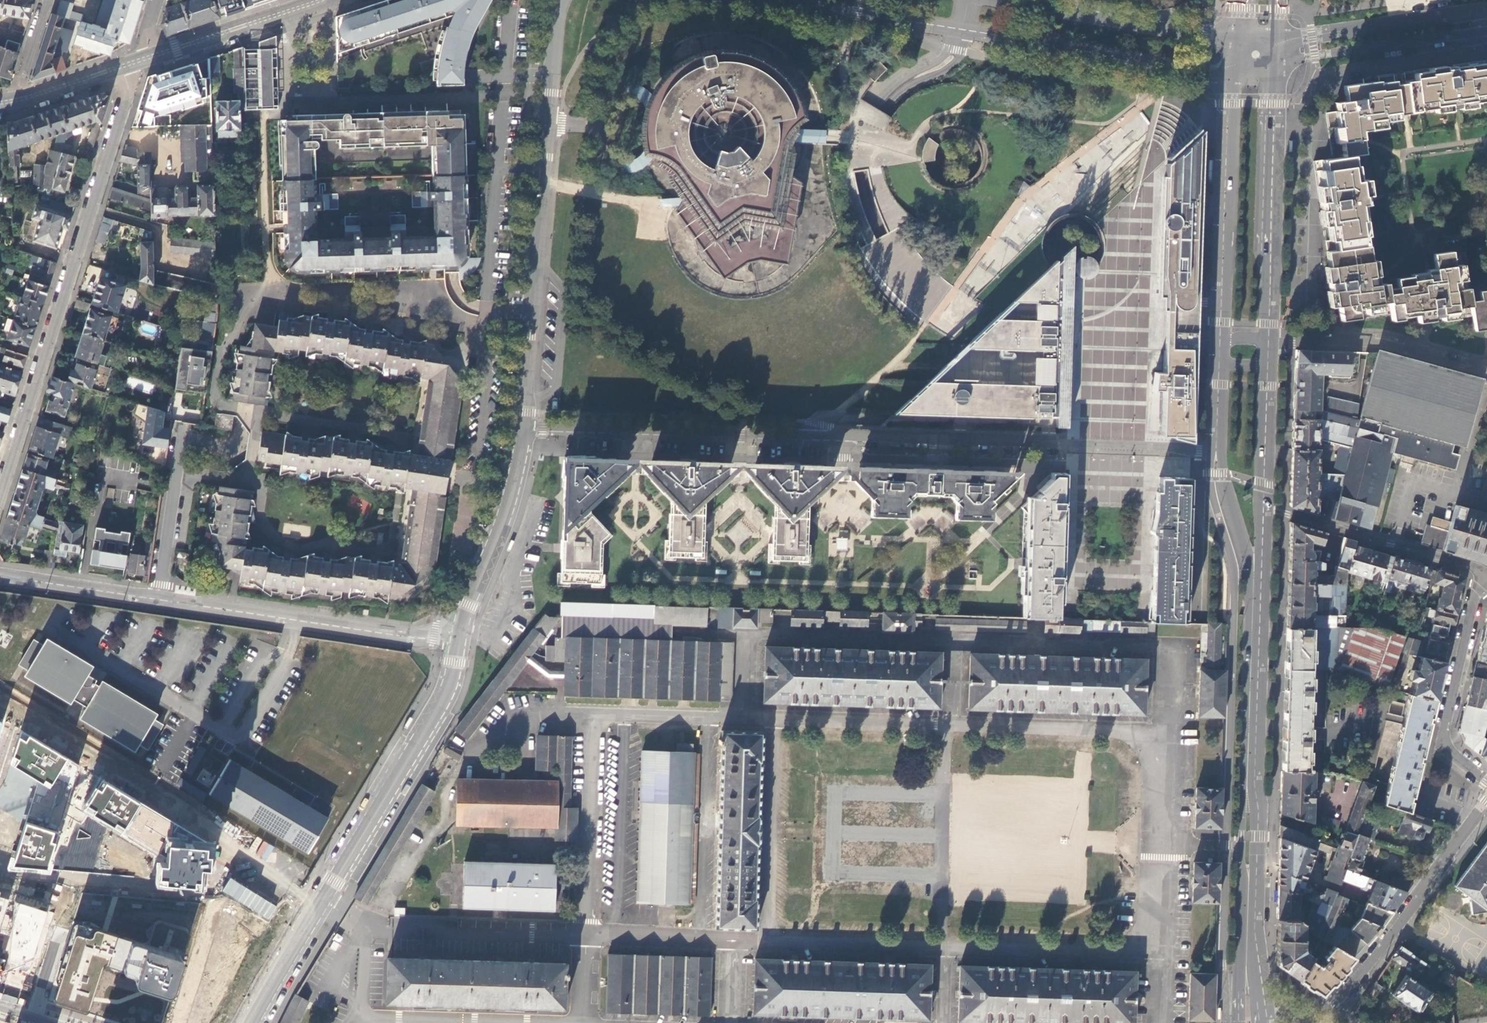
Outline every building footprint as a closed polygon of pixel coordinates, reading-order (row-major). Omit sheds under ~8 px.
[(29,18),(35,0),(0,0),(0,13),(29,18)] [(80,22),(83,14),(71,11),(73,4),(63,0),(60,0),(56,14),(64,17),(80,22)] [(130,40),(142,1),(140,0),(102,0),(94,25),(92,24),(91,25),(80,22),(73,43),(81,46),(80,47),(99,53),(99,51),(108,54),(108,52),(110,53),(114,40),(116,40),(117,39),(127,42),(128,40),(130,40)] [(161,24),(167,35),(189,28),(181,4),(182,3),(181,0),(169,0),(161,24)] [(245,9),(242,0),(193,0),(182,3),(181,4),(189,28),(245,9)] [(245,9),(273,0),(242,0),(245,9)] [(367,44),(381,40),(380,36),(432,18),(435,12),(440,15),(444,10),(454,15),(448,28),(445,28),(440,42),(436,68),(435,85),(435,86),(461,85),(462,63),(466,47),(470,34),(468,33),(470,28),(485,0),(486,0),(387,0),(334,17),(335,57),(353,49),(352,45),(365,41),(367,44)] [(56,14),(51,13),(30,79),(31,80),(66,68),(61,56),(63,50),(54,47),(60,27),(64,17),(56,14)] [(71,31),(60,27),(54,47),(63,50),(65,51),(71,31)] [(275,37),(258,43),(259,53),(242,55),(243,63),(244,63),(245,111),(278,110),(278,106),(273,107),(272,79),(277,79),(276,68),(272,68),(271,54),(276,54),(275,37)] [(18,52),(21,43),(7,39),(4,47),(5,47),(5,48),(18,52)] [(18,52),(5,48),(5,47),(4,47),(0,46),(0,74),(10,77),(18,52)] [(238,93),(238,101),(215,102),(216,132),(217,131),(217,138),(239,137),(238,131),(240,131),(240,111),(245,111),(244,63),(243,63),(242,55),(242,48),(234,50),(234,69),(233,69),(234,93),(238,93)] [(757,259),(784,265),(799,183),(788,176),(792,153),(788,146),(789,141),(792,136),(793,135),(795,132),(794,126),(806,119),(795,90),(778,69),(756,56),(731,48),(704,49),(680,57),(660,71),(645,92),(644,95),(637,116),(635,139),(638,156),(645,158),(649,159),(653,166),(657,168),(660,170),(663,172),(664,182),(677,202),(672,211),(719,280),(742,262),(757,259)] [(218,56),(207,59),(208,78),(218,78),(218,56)] [(875,82),(887,69),(878,61),(866,74),(875,82)] [(1314,160),(1326,252),(1365,246),(1363,232),(1365,232),(1362,202),(1366,202),(1365,201),(1364,193),(1368,193),(1367,178),(1358,179),(1356,164),(1353,164),(1352,153),(1364,151),(1362,136),(1361,128),(1385,125),(1384,118),(1399,116),(1399,109),(1404,108),(1434,105),(1435,110),(1452,107),(1474,105),(1474,99),(1486,97),(1486,61),(1483,61),(1475,62),(1468,63),(1452,65),(1437,68),(1418,70),(1410,71),(1403,72),(1399,73),(1383,75),(1376,76),(1366,78),(1363,78),(1363,82),(1351,84),(1345,85),(1347,100),(1335,101),(1336,110),(1327,111),(1328,124),(1333,157),(1314,160)] [(207,78),(200,78),(195,63),(149,79),(132,127),(155,126),(155,116),(167,115),(182,110),(182,111),(203,105),(206,102),(207,98),(207,89),(207,78)] [(103,93),(90,98),(94,121),(101,123),(108,99),(103,93)] [(90,98),(58,108),(67,133),(61,154),(68,155),(73,135),(78,133),(80,131),(80,127),(93,122),(85,147),(83,146),(82,150),(78,150),(76,157),(77,157),(89,159),(101,123),(94,121),(90,98)] [(8,166),(9,182),(15,182),(15,166),(18,166),(18,150),(15,148),(57,134),(53,151),(49,150),(46,166),(34,165),(33,184),(52,189),(61,154),(67,133),(58,108),(14,123),(6,124),(8,166)] [(437,111),(383,113),(384,143),(426,141),(426,145),(432,145),(433,176),(465,175),(464,129),(460,129),(459,110),(446,111),(446,114),(438,115),(437,111)] [(384,143),(383,113),(367,113),(367,115),(356,116),(353,119),(353,124),(349,124),(349,116),(348,116),(348,115),(347,115),(347,114),(346,114),(345,114),(343,114),(343,115),(342,116),(341,117),(341,118),(313,119),(310,119),(310,115),(295,115),(295,120),(280,120),(281,142),(283,181),(310,180),(310,164),(314,164),(314,149),(315,149),(315,148),(316,148),(317,146),(317,145),(317,144),(317,143),(316,142),(315,142),(315,141),(339,140),(339,148),(369,147),(369,144),(384,143)] [(196,125),(180,126),(180,162),(182,175),(214,174),(217,154),(218,142),(211,143),(210,126),(196,125)] [(1195,140),(1195,131),(1164,160),(1163,183),(1160,183),(1159,201),(1163,201),(1162,213),(1160,214),(1159,216),(1158,218),(1157,220),(1158,223),(1159,225),(1160,227),(1162,228),(1162,237),(1158,237),(1157,256),(1156,285),(1160,286),(1160,293),(1166,294),(1166,298),(1188,296),(1188,288),(1185,287),(1186,272),(1186,263),(1191,263),(1194,220),(1193,216),(1195,140)] [(920,159),(933,163),(939,142),(926,138),(920,159)] [(137,153),(124,150),(120,161),(137,165),(150,165),(150,153),(137,153)] [(68,155),(61,154),(52,189),(63,192),(67,180),(73,156),(68,155)] [(87,168),(89,159),(77,157),(76,166),(87,168)] [(150,187),(150,186),(150,165),(137,165),(137,187),(150,187)] [(433,176),(434,192),(427,193),(427,208),(434,207),(434,238),(405,239),(405,231),(390,231),(390,239),(361,240),(360,231),(345,232),(345,241),(317,242),(316,210),(323,210),(323,194),(315,194),(315,180),(310,180),(283,181),(272,181),(275,262),(276,266),(277,269),(279,273),(282,276),(285,278),(288,281),(293,283),(297,284),(302,285),(445,280),(445,274),(452,273),(461,273),(461,281),(465,280),(468,279),(471,278),(474,276),(476,274),(478,271),(480,268),(481,265),(482,261),(482,258),(480,258),(478,177),(477,177),(477,175),(474,175),(465,175),(433,176)] [(1038,191),(1026,184),(1021,193),(1033,199),(1038,191)] [(214,215),(213,185),(197,186),(197,199),(188,199),(188,187),(186,186),(177,186),(175,188),(175,199),(165,200),(165,199),(157,199),(157,186),(150,186),(150,187),(151,211),(151,217),(156,217),(166,217),(166,215),(197,215),(197,216),(214,215)] [(108,198),(151,211),(150,187),(137,187),(137,195),(112,187),(108,198)] [(339,194),(330,194),(330,210),(339,210),(339,194)] [(71,216),(74,208),(49,200),(47,208),(71,216)] [(39,242),(47,210),(36,206),(26,238),(39,242)] [(67,229),(71,217),(47,210),(39,242),(54,246),(61,228),(67,229)] [(344,217),(344,225),(360,224),(360,217),(344,217)] [(132,226),(109,219),(107,226),(129,233),(132,226)] [(390,223),(390,231),(405,231),(405,223),(390,223)] [(139,228),(139,280),(152,285),(153,270),(152,232),(139,228)] [(169,252),(215,257),(215,243),(171,238),(169,252)] [(1068,340),(1069,332),(1071,246),(962,348),(1039,351),(1039,358),(1036,358),(1035,383),(1037,383),(1036,386),(930,382),(910,402),(906,401),(894,413),(956,415),(956,412),(963,413),(964,415),(1032,418),(1048,418),(1048,416),(1054,416),(1057,416),(1057,424),(1054,424),(1054,426),(1067,427),(1068,340)] [(1326,252),(1328,268),(1324,268),(1327,291),(1328,291),(1329,300),(1326,300),(1327,307),(1335,306),(1337,321),(1388,313),(1389,320),(1415,317),(1416,322),(1422,321),(1421,317),(1426,316),(1431,316),(1431,318),(1440,316),(1440,319),(1470,315),(1472,330),(1486,327),(1486,286),(1467,289),(1458,290),(1456,280),(1461,279),(1459,263),(1451,264),(1450,252),(1431,255),(1433,270),(1428,271),(1424,271),(1425,277),(1395,282),(1395,285),(1384,287),(1384,284),(1378,285),(1375,285),(1371,258),(1368,258),(1367,246),(1365,246),(1326,252)] [(49,287),(56,263),(39,258),(36,266),(32,265),(27,280),(49,287)] [(1096,266),(1095,265),(1093,264),(1091,262),(1089,261),(1087,261),(1084,261),(1082,262),(1079,263),(1078,265),(1077,266),(1076,267),(1075,268),(1075,269),(1074,271),(1074,272),(1074,273),(1075,275),(1075,276),(1076,279),(1077,281),(1080,283),(1082,284),(1084,284),(1085,284),(1087,284),(1088,284),(1089,284),(1091,283),(1093,282),(1094,281),(1095,279),(1097,276),(1097,274),(1097,271),(1097,270),(1096,267),(1096,266)] [(153,270),(152,285),(216,299),(216,284),(153,270)] [(117,312),(125,285),(100,277),(92,304),(117,312)] [(43,305),(49,287),(27,280),(22,297),(40,304),(43,305)] [(36,327),(41,312),(38,311),(40,304),(22,297),(16,295),(14,304),(18,305),(13,320),(36,327)] [(1188,302),(1188,296),(1166,298),(1165,352),(1167,352),(1168,350),(1182,351),(1182,352),(1188,352),(1188,302)] [(89,303),(76,299),(74,307),(87,311),(89,303)] [(104,340),(111,342),(112,337),(106,335),(112,315),(90,308),(82,333),(104,340)] [(239,345),(238,345),(235,372),(233,387),(231,400),(266,405),(274,351),(298,354),(299,349),(322,352),(345,356),(344,361),(371,365),(384,367),(383,372),(420,378),(426,344),(388,339),(389,333),(350,327),(351,322),(304,315),(303,319),(279,316),(277,326),(253,323),(250,347),(239,345)] [(29,347),(36,327),(13,320),(7,340),(29,347)] [(199,321),(196,338),(211,343),(212,343),(215,323),(199,321)] [(82,359),(110,368),(113,359),(106,357),(106,356),(100,354),(104,340),(82,333),(75,357),(82,359)] [(426,344),(420,378),(430,379),(419,454),(450,459),(450,456),(451,456),(461,387),(461,383),(435,346),(426,344)] [(205,351),(182,347),(172,405),(196,409),(205,351)] [(1,348),(0,351),(0,352),(4,354),(2,360),(23,367),(27,355),(6,349),(1,348)] [(1188,384),(1188,352),(1182,352),(1182,351),(1168,350),(1167,352),(1165,352),(1161,351),(1161,373),(1153,373),(1151,391),(1160,392),(1159,436),(1189,437),(1188,384)] [(1303,350),(1296,350),(1295,387),(1294,413),(1293,418),(1313,419),(1313,411),(1319,411),(1320,387),(1317,387),(1317,382),(1321,382),(1322,373),(1336,373),(1336,370),(1342,370),(1342,373),(1350,374),(1350,362),(1350,352),(1313,350),(1308,350),(1308,353),(1306,353),(1303,353),(1303,350)] [(1360,362),(1360,352),(1350,352),(1350,362),(1360,362)] [(1481,381),(1378,352),(1360,419),(1379,424),(1377,432),(1395,438),(1391,452),(1404,456),(1414,459),(1453,469),(1458,453),(1450,451),(1453,441),(1464,444),(1481,381)] [(103,392),(110,368),(82,359),(80,364),(77,363),(74,371),(71,370),(67,381),(74,383),(103,392)] [(22,372),(0,365),(0,394),(1,391),(14,395),(22,372)] [(77,407),(81,393),(79,393),(80,390),(73,387),(74,383),(67,381),(52,376),(47,391),(53,392),(56,393),(54,401),(51,400),(49,400),(46,410),(64,415),(64,414),(67,415),(71,404),(77,407)] [(1327,402),(1326,412),(1356,418),(1358,406),(1350,405),(1349,406),(1327,402)] [(143,445),(167,449),(170,429),(163,428),(165,412),(138,404),(135,415),(146,423),(143,445)] [(1,425),(5,426),(9,411),(0,408),(0,427),(1,425)] [(1321,411),(1319,411),(1313,411),(1313,419),(1320,420),(1357,428),(1352,447),(1345,474),(1334,519),(1370,529),(1391,452),(1395,438),(1377,432),(1379,424),(1360,419),(1356,418),(1326,412),(1321,411)] [(219,428),(230,430),(232,418),(221,416),(219,428)] [(1313,419),(1293,418),(1293,436),(1293,450),(1318,451),(1318,440),(1340,444),(1352,447),(1357,428),(1320,420),(1313,419)] [(52,458),(60,433),(49,430),(36,426),(28,450),(52,458)] [(399,467),(401,451),(386,449),(372,447),(373,442),(326,435),(326,439),(261,430),(257,461),(265,462),(264,467),(320,476),(321,471),(367,477),(366,483),(390,487),(394,466),(399,467)] [(1345,474),(1352,447),(1340,444),(1333,470),(1334,473),(1345,474)] [(1318,451),(1293,450),(1292,480),(1291,506),(1334,519),(1345,474),(1334,473),(1318,473),(1318,451)] [(390,487),(413,490),(415,480),(419,454),(401,451),(399,467),(394,466),(390,487)] [(45,468),(48,459),(28,452),(23,468),(54,478),(56,471),(45,468)] [(445,493),(450,459),(419,454),(415,480),(424,482),(423,491),(445,494),(445,493)] [(1411,468),(1414,459),(1404,456),(1401,466),(1411,468)] [(619,467),(620,459),(598,458),(590,457),(590,460),(576,473),(574,472),(573,507),(573,512),(577,512),(583,519),(576,525),(575,536),(575,539),(572,539),(570,582),(585,582),(585,580),(595,580),(595,582),(603,582),(603,583),(609,583),(611,543),(609,540),(617,532),(605,518),(604,519),(594,509),(628,477),(623,471),(619,467)] [(590,460),(590,457),(574,457),(574,472),(576,473),(590,460)] [(623,471),(632,472),(630,468),(630,459),(620,459),(619,467),(623,471)] [(652,470),(653,460),(640,459),(639,472),(639,473),(648,473),(652,470)] [(724,472),(724,462),(670,460),(653,460),(652,470),(648,473),(660,486),(660,485),(666,491),(672,498),(672,505),(675,505),(675,513),(671,513),(671,523),(669,523),(668,540),(668,556),(679,556),(679,554),(689,555),(689,556),(702,557),(703,541),(704,514),(702,514),(703,498),(727,476),(724,472)] [(756,473),(756,463),(724,462),(724,472),(727,476),(752,477),(756,473)] [(821,489),(832,479),(828,475),(825,472),(828,469),(828,466),(756,463),(756,473),(752,477),(775,502),(775,509),(779,509),(778,517),(776,516),(775,527),(772,527),(771,559),(784,560),(784,558),(793,558),(793,560),(806,560),(807,541),(808,518),(805,518),(806,502),(821,489)] [(860,476),(861,467),(835,466),(834,477),(832,479),(858,480),(857,479),(860,476)] [(1004,490),(1004,487),(1004,474),(996,474),(996,471),(989,471),(983,471),(976,473),(952,472),(952,470),(916,469),(913,469),(913,471),(890,469),(885,468),(865,467),(865,472),(860,476),(857,479),(858,480),(872,497),(870,499),(873,502),(873,513),(884,514),(884,512),(893,512),(893,514),(904,514),(904,504),(908,500),(906,497),(912,492),(912,491),(923,492),(923,493),(940,494),(940,492),(950,493),(956,499),(953,501),(957,505),(957,516),(968,516),(968,514),(977,514),(977,516),(988,517),(988,515),(988,507),(993,503),(991,500),(994,497),(997,498),(997,490),(1004,490)] [(65,481),(54,478),(23,468),(7,517),(34,525),(56,533),(58,523),(45,519),(44,517),(37,514),(35,511),(42,489),(46,487),(53,490),(54,489),(54,488),(63,491),(65,481)] [(1061,501),(1062,495),(1060,495),(1060,488),(1065,489),(1066,478),(1066,474),(1051,473),(1051,478),(1045,483),(1050,487),(1043,494),(1039,494),(1037,494),(1037,495),(1036,496),(1036,497),(1033,500),(1031,497),(1028,499),(1020,507),(1026,514),(1024,569),(1021,569),(1021,579),(1024,580),(1022,617),(1043,618),(1057,618),(1058,603),(1061,603),(1062,579),(1059,579),(1059,574),(1058,574),(1059,565),(1062,565),(1063,541),(1059,540),(1059,533),(1063,533),(1064,506),(1061,506),(1062,501),(1061,501)] [(1153,621),(1186,622),(1186,621),(1182,621),(1183,607),(1186,607),(1187,593),(1183,593),(1183,584),(1187,584),(1191,477),(1159,476),(1159,500),(1154,500),(1152,521),(1154,521),(1154,527),(1153,527),(1152,528),(1151,529),(1150,530),(1150,532),(1151,533),(1152,534),(1153,534),(1153,535),(1157,535),(1155,579),(1158,580),(1158,592),(1151,591),(1148,619),(1150,619),(1150,621),(1153,621)] [(444,496),(445,494),(423,491),(424,482),(415,480),(413,490),(402,565),(393,563),(387,597),(397,598),(433,570),(434,566),(435,566),(445,496),(444,496)] [(341,590),(387,597),(393,563),(346,556),(345,561),(306,556),(305,561),(267,555),(268,550),(251,548),(250,551),(245,550),(253,492),(218,487),(210,540),(222,541),(219,566),(242,570),(240,580),(263,584),(262,590),(300,595),(301,590),(340,595),(341,590)] [(1455,505),(1450,523),(1448,532),(1431,527),(1425,526),(1424,530),(1430,532),(1427,546),(1486,564),(1486,514),(1455,505)] [(7,517),(0,540),(11,544),(13,539),(15,540),(16,537),(24,539),(27,529),(32,531),(34,525),(7,517)] [(1448,532),(1450,523),(1433,519),(1431,527),(1448,532)] [(83,525),(58,520),(58,523),(56,533),(54,549),(66,551),(79,553),(83,525)] [(1290,521),(1289,560),(1316,561),(1324,531),(1290,521)] [(124,569),(126,554),(121,553),(123,544),(129,545),(131,533),(121,531),(121,534),(105,532),(106,529),(96,527),(94,539),(100,540),(99,550),(92,549),(89,564),(124,569)] [(1420,544),(1427,546),(1430,532),(1424,530),(1420,544)] [(1356,541),(1345,538),(1337,568),(1346,570),(1355,546),(1356,541)] [(834,539),(834,544),(837,544),(837,546),(838,547),(838,548),(839,548),(841,549),(842,548),(843,548),(844,547),(845,546),(845,544),(845,543),(846,540),(834,539)] [(837,544),(834,544),(834,551),(846,552),(846,540),(845,543),(845,544),(845,546),(844,547),(843,548),(842,548),(841,549),(839,548),(838,548),(838,547),(837,546),(837,544)] [(144,556),(150,557),(152,543),(146,542),(144,556)] [(1372,551),(1355,546),(1346,570),(1349,571),(1370,578),(1373,566),(1368,565),(1372,551)] [(66,551),(54,549),(53,551),(53,555),(65,557),(66,551)] [(53,555),(53,551),(44,550),(42,568),(50,569),(53,555)] [(1394,557),(1372,551),(1368,565),(1373,566),(1370,578),(1387,584),(1394,557)] [(128,572),(148,575),(150,557),(144,556),(130,554),(128,572)] [(1412,563),(1394,557),(1387,584),(1396,587),(1396,588),(1404,590),(1412,563)] [(1316,561),(1289,560),(1288,582),(1311,583),(1312,576),(1314,576),(1314,573),(1312,573),(1312,568),(1314,568),(1322,567),(1321,563),(1316,561)] [(1412,563),(1404,590),(1412,593),(1413,592),(1422,594),(1429,571),(1428,567),(1412,563)] [(1346,570),(1337,568),(1333,566),(1332,576),(1328,576),(1327,584),(1346,584),(1346,570)] [(1464,578),(1440,571),(1435,573),(1433,582),(1442,586),(1435,610),(1456,614),(1458,601),(1464,578)] [(1327,584),(1328,576),(1314,576),(1312,576),(1311,583),(1327,584)] [(1311,583),(1288,582),(1286,627),(1318,627),(1326,627),(1326,626),(1327,617),(1310,617),(1310,611),(1312,611),(1312,603),(1311,602),(1311,596),(1327,597),(1327,584),(1311,583)] [(1344,626),(1346,584),(1327,584),(1327,597),(1311,596),(1311,602),(1312,603),(1312,611),(1310,611),(1310,617),(1327,617),(1326,626),(1339,626),(1344,626)] [(704,627),(705,606),(561,602),(560,616),(652,620),(652,625),(671,626),(704,627)] [(769,623),(770,608),(716,607),(716,628),(755,629),(756,623),(769,623)] [(820,622),(821,610),(815,610),(790,609),(789,626),(820,627),(820,622)] [(1454,621),(1456,614),(1435,610),(1434,609),(1431,624),(1432,624),(1429,634),(1445,637),(1448,624),(1453,625),(1454,621)] [(838,622),(838,611),(821,610),(820,622),(838,622)] [(919,613),(915,613),(889,612),(838,611),(838,622),(838,626),(866,627),(880,632),(912,633),(912,629),(919,629),(919,619),(919,613)] [(545,613),(454,731),(465,740),(524,662),(528,657),(559,616),(548,616),(545,613)] [(670,642),(671,626),(652,625),(652,620),(560,616),(559,638),(670,642)] [(932,630),(1024,633),(1025,621),(933,618),(932,630)] [(1089,632),(1089,619),(1057,618),(1043,618),(1043,636),(1057,637),(1057,634),(1078,634),(1079,632),(1089,632)] [(1377,618),(1374,627),(1380,627),(1382,621),(1377,618)] [(1089,632),(1117,633),(1118,620),(1089,619),(1089,632)] [(1153,621),(1150,621),(1118,620),(1117,633),(1143,634),(1143,638),(1152,638),(1153,621)] [(1224,665),(1225,624),(1207,623),(1199,623),(1198,663),(1203,663),(1203,667),(1219,668),(1220,665),(1224,665)] [(1170,636),(1171,625),(1158,625),(1158,635),(1170,636)] [(1374,627),(1344,626),(1339,626),(1326,626),(1326,627),(1318,627),(1313,635),(1310,634),(1309,648),(1312,648),(1311,668),(1327,669),(1341,670),(1349,671),(1385,687),(1403,637),(1374,627)] [(1318,627),(1286,627),(1286,645),(1285,666),(1311,668),(1312,648),(1309,648),(1310,634),(1313,635),(1318,627)] [(1486,661),(1486,630),(1483,629),(1480,644),(1477,659),(1486,661)] [(1445,637),(1429,634),(1425,652),(1443,656),(1444,649),(1447,650),(1448,645),(1450,638),(1445,637)] [(1416,640),(1407,637),(1402,653),(1408,654),(1412,655),(1416,640)] [(670,642),(559,638),(554,638),(553,647),(544,647),(544,660),(563,662),(563,672),(563,678),(562,696),(718,701),(718,695),(730,696),(732,643),(670,642)] [(1424,643),(1416,640),(1412,655),(1419,657),(1424,643)] [(33,641),(20,663),(29,668),(42,646),(33,641)] [(101,682),(99,685),(95,683),(97,679),(88,674),(92,667),(49,641),(48,644),(45,642),(42,646),(29,668),(27,671),(30,672),(29,675),(72,701),(73,698),(87,707),(81,716),(133,747),(134,745),(137,746),(140,742),(153,720),(155,717),(152,716),(153,713),(101,682)] [(936,708),(937,683),(937,679),(939,654),(764,648),(762,703),(936,708)] [(1408,654),(1402,653),(1391,689),(1398,691),(1400,686),(1397,685),(1408,654)] [(967,680),(967,685),(966,710),(1142,715),(1143,660),(968,654),(967,680)] [(528,657),(524,662),(546,678),(563,678),(563,672),(548,672),(528,657)] [(1440,683),(1444,662),(1420,657),(1417,672),(1411,670),(1409,679),(1414,680),(1411,695),(1436,700),(1440,683)] [(1477,659),(1475,666),(1473,676),(1486,679),(1486,661),(1477,659)] [(1313,772),(1323,772),(1323,760),(1308,760),(1309,732),(1311,668),(1285,666),(1285,691),(1283,731),(1283,737),(1282,755),(1282,770),(1313,772)] [(1197,717),(1224,717),(1225,672),(1198,670),(1197,717)] [(1473,676),(1470,687),(1467,704),(1486,710),(1486,706),(1482,705),(1484,701),(1482,700),(1486,681),(1486,679),(1473,676)] [(1405,812),(1409,813),(1411,805),(1423,751),(1429,726),(1436,700),(1411,695),(1409,694),(1383,804),(1405,812)] [(1378,698),(1360,776),(1374,779),(1391,701),(1378,698)] [(1467,704),(1464,716),(1460,732),(1463,742),(1480,755),(1486,744),(1486,739),(1484,737),(1486,723),(1486,710),(1467,704)] [(162,725),(153,720),(140,742),(149,747),(162,725)] [(11,866),(51,868),(82,766),(20,730),(11,764),(39,778),(11,866)] [(717,926),(752,927),(753,899),(752,899),(753,845),(755,845),(755,817),(754,817),(756,763),(757,763),(758,735),(722,734),(717,926)] [(554,840),(574,840),(576,808),(568,807),(570,737),(536,736),(535,769),(540,770),(540,781),(456,779),(455,825),(554,828),(554,840)] [(688,903),(688,888),(693,759),(693,753),(691,753),(691,744),(675,744),(675,753),(641,752),(635,902),(688,903)] [(446,748),(443,753),(458,760),(461,754),(446,748)] [(269,774),(238,756),(216,795),(314,851),(336,814),(311,799),(269,774)] [(693,759),(688,888),(695,888),(699,759),(693,759)] [(196,779),(208,787),(215,777),(203,769),(196,779)] [(1281,793),(1281,814),(1312,823),(1312,822),(1312,806),(1314,806),(1314,803),(1312,802),(1313,772),(1282,770),(1282,775),(1281,793)] [(198,837),(101,777),(84,806),(166,856),(165,874),(165,879),(196,881),(198,837)] [(1363,782),(1345,832),(1357,836),(1364,817),(1375,787),(1363,782)] [(433,793),(421,784),(410,803),(402,815),(396,827),(408,835),(433,793)] [(1193,827),(1220,828),(1220,814),(1221,814),(1221,803),(1221,789),(1194,788),(1193,827)] [(1405,812),(1397,833),(1412,838),(1418,840),(1422,831),(1425,832),(1430,820),(1409,813),(1405,812)] [(1322,816),(1320,825),(1337,830),(1339,821),(1322,816)] [(1357,836),(1369,840),(1372,841),(1379,822),(1364,817),(1357,836)] [(1279,861),(1279,873),(1306,882),(1305,880),(1316,849),(1329,854),(1331,849),(1337,851),(1326,880),(1340,885),(1342,879),(1345,869),(1352,850),(1340,846),(1280,825),(1279,846),(1279,861)] [(252,839),(260,843),(255,855),(268,860),(278,837),(257,827),(252,839)] [(1345,832),(1340,846),(1352,850),(1357,836),(1345,832)] [(1345,869),(1358,874),(1362,862),(1361,861),(1369,840),(1357,836),(1352,850),(1345,869)] [(1454,887),(1468,898),(1470,914),(1486,912),(1486,843),(1454,887)] [(462,908),(553,911),(555,864),(463,861),(462,908)] [(1191,902),(1217,903),(1218,888),(1219,877),(1218,877),(1219,864),(1192,863),(1191,902)] [(1366,881),(1370,883),(1372,879),(1358,874),(1345,869),(1342,879),(1364,887),(1366,881)] [(1278,882),(1278,890),(1298,895),(1308,899),(1311,890),(1312,887),(1309,886),(1306,882),(1279,873),(1278,882)] [(1384,876),(1382,883),(1407,893),(1412,885),(1398,879),(1384,876)] [(229,878),(221,892),(269,920),(277,906),(229,878)] [(1372,879),(1370,883),(1374,885),(1371,893),(1367,903),(1392,912),(1399,903),(1407,893),(1382,883),(1372,879)] [(1364,887),(1362,889),(1371,893),(1374,885),(1370,883),(1366,881),(1364,887)] [(1277,905),(1277,918),(1298,920),(1298,895),(1278,890),(1277,905)] [(1310,933),(1318,937),(1336,894),(1337,893),(1329,890),(1326,895),(1311,890),(1308,899),(1320,904),(1308,932),(1310,933)] [(1321,939),(1328,943),(1342,910),(1356,916),(1361,904),(1336,894),(1318,937),(1321,939)] [(15,903),(39,907),(40,900),(16,896),(15,903)] [(9,935),(8,959),(32,966),(49,913),(19,904),(13,916),(5,913),(9,900),(0,897),(0,933),(9,935)] [(1360,917),(1335,947),(1354,957),(1363,947),(1375,934),(1381,927),(1392,912),(1367,903),(1361,917),(1360,917)] [(1276,964),(1298,980),(1309,961),(1311,957),(1303,952),(1302,950),(1303,923),(1298,920),(1277,918),(1276,941),(1276,964)] [(55,1001),(87,1012),(96,988),(103,967),(108,965),(120,967),(136,974),(136,978),(137,982),(163,993),(170,993),(190,936),(188,930),(163,921),(156,923),(149,945),(78,922),(73,926),(57,979),(60,987),(55,1001)] [(1306,948),(1314,952),(1321,939),(1318,937),(1310,933),(1304,944),(1306,948)] [(1309,961),(1298,980),(1321,995),(1341,972),(1354,957),(1335,947),(1333,945),(1323,957),(1325,960),(1319,967),(1309,961)] [(1417,976),(1424,965),(1412,957),(1399,948),(1391,959),(1417,976)] [(604,1012),(708,1016),(710,958),(606,954),(604,1012)] [(385,1003),(562,1009),(563,964),(386,958),(385,1003)] [(752,1015),(926,1020),(927,965),(753,959),(752,1015)] [(989,1022),(1006,1022),(1131,1022),(1133,971),(957,965),(956,1021),(956,1022),(989,1022)] [(1451,988),(1457,978),(1447,971),(1441,983),(1451,988)] [(1187,1019),(1213,1020),(1215,974),(1188,973),(1187,1019)] [(1392,996),(1417,1013),(1430,993),(1406,976),(1392,996)] [(1382,988),(1374,983),(1367,994),(1375,999),(1382,988)] [(309,1001),(298,995),(283,1022),(297,1022),(309,1001)]
